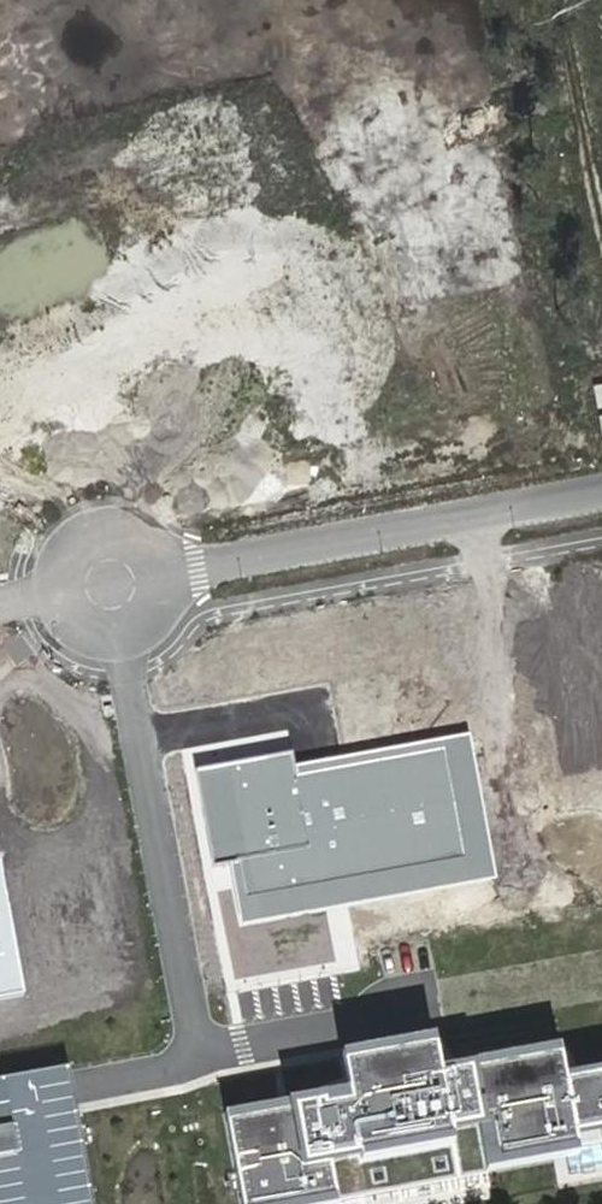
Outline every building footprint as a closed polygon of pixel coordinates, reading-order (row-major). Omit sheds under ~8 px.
[(230,868),(242,935),(503,886),(475,737),(298,770),(296,760),(201,778),(219,870),(230,868)] [(24,997),(0,864),(0,1001),(24,997)] [(220,1113),(238,1203),(348,1203),(599,1156),(601,1173),(601,1067),(553,1077),(548,1051),(429,1073),(422,1039),(328,1057),(334,1091),(220,1113)]
